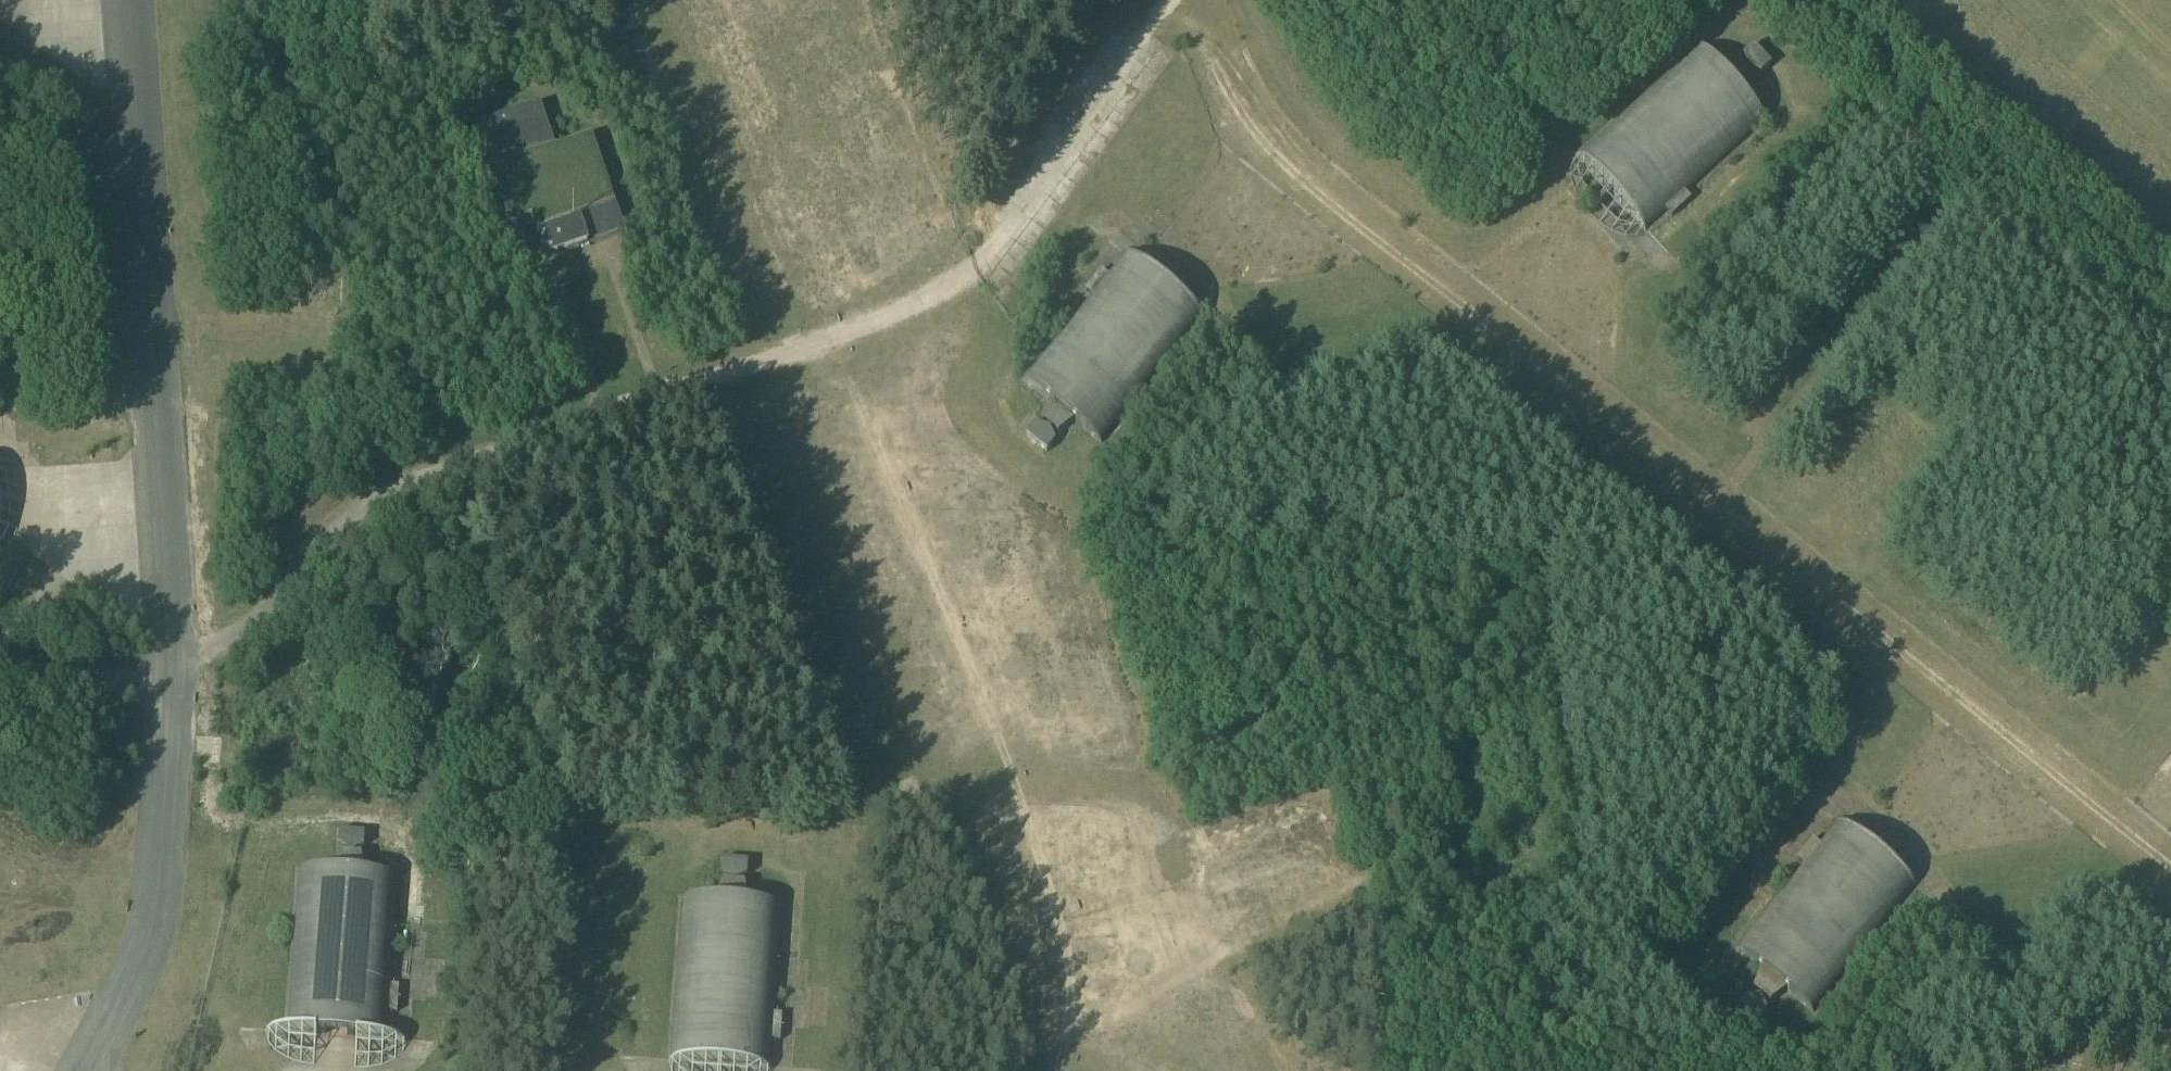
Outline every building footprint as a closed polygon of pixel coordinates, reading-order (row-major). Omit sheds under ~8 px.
[(1753,47),(1743,56),(1747,70),(1761,75),(1771,66),(1753,47)] [(1738,63),(1720,73),(1697,48),(1576,157),(1645,232),(1666,213),(1671,219),(1691,200),(1686,195),(1765,121),(1743,98),(1754,81),(1738,63)] [(531,218),(546,261),(625,234),(591,136),(555,149),(540,105),(474,128),(508,226),(531,218)] [(1085,295),(1088,297),(1022,380),(1046,400),(1045,402),(1048,406),(1041,422),(1058,435),(1076,423),(1101,443),(1204,317),(1123,254),(1107,275),(1101,271),(1084,292),(1086,294),(1085,295)] [(1026,437),(1047,453),(1055,442),(1049,429),(1035,426),(1026,437)] [(1770,1003),(1787,992),(1814,1013),(1914,888),(1835,824),(1819,844),(1814,839),(1796,861),(1801,866),(1735,950),(1758,969),(1757,970),(1759,973),(1753,991),(1770,1003)] [(340,831),(338,845),(351,852),(364,847),(365,833),(340,831)] [(296,868),(284,1033),(386,1040),(388,1013),(398,1014),(400,987),(390,986),(393,952),(399,878),(366,875),(362,856),(351,855),(339,854),(331,871),(296,868)] [(720,874),(734,882),(747,877),(748,863),(722,861),(720,874)] [(722,882),(716,902),(681,899),(668,1060),(769,1069),(771,1041),(780,1042),(783,1016),(773,1015),(775,1000),(783,907),(744,904),(746,884),(722,882)] [(1767,1012),(1760,998),(1746,995),(1738,1006),(1758,1022),(1767,1012)]
